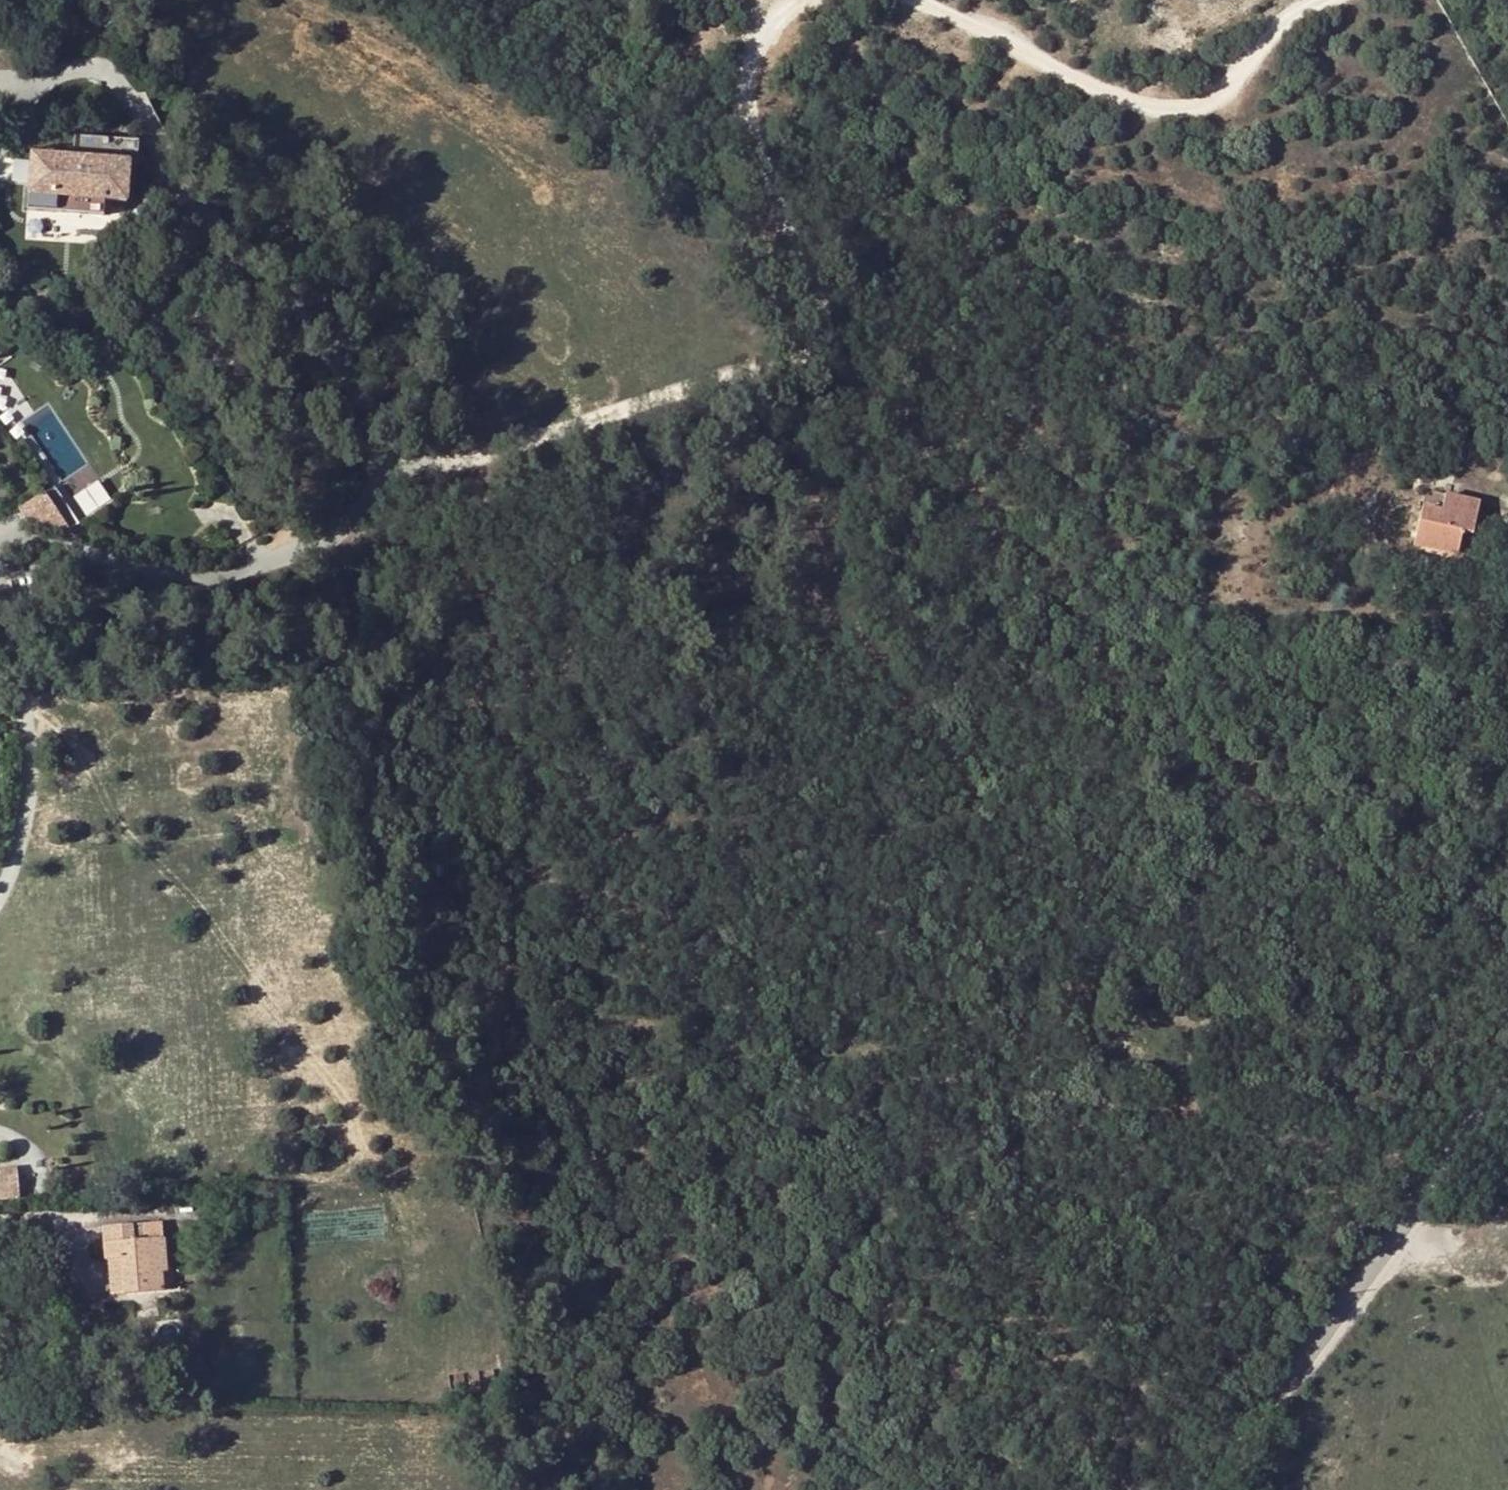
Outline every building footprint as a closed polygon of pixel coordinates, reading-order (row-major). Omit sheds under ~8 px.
[(29,156),(28,209),(104,214),(105,201),(125,202),(128,162),(29,156)] [(18,508),(32,528),(74,538),(44,492),(18,508)] [(1424,535),(1422,547),(1466,558),(1478,499),(1445,492),(1441,508),(1422,504),(1415,532),(1424,535)] [(1415,532),(1413,545),(1422,547),(1424,535),(1415,532)] [(18,1165),(0,1166),(0,1199),(19,1198),(18,1165)] [(118,1257),(122,1291),(162,1290),(161,1274),(167,1271),(161,1221),(101,1225),(103,1255),(106,1258),(118,1257)] [(106,1258),(110,1292),(122,1291),(118,1257),(106,1258)]
